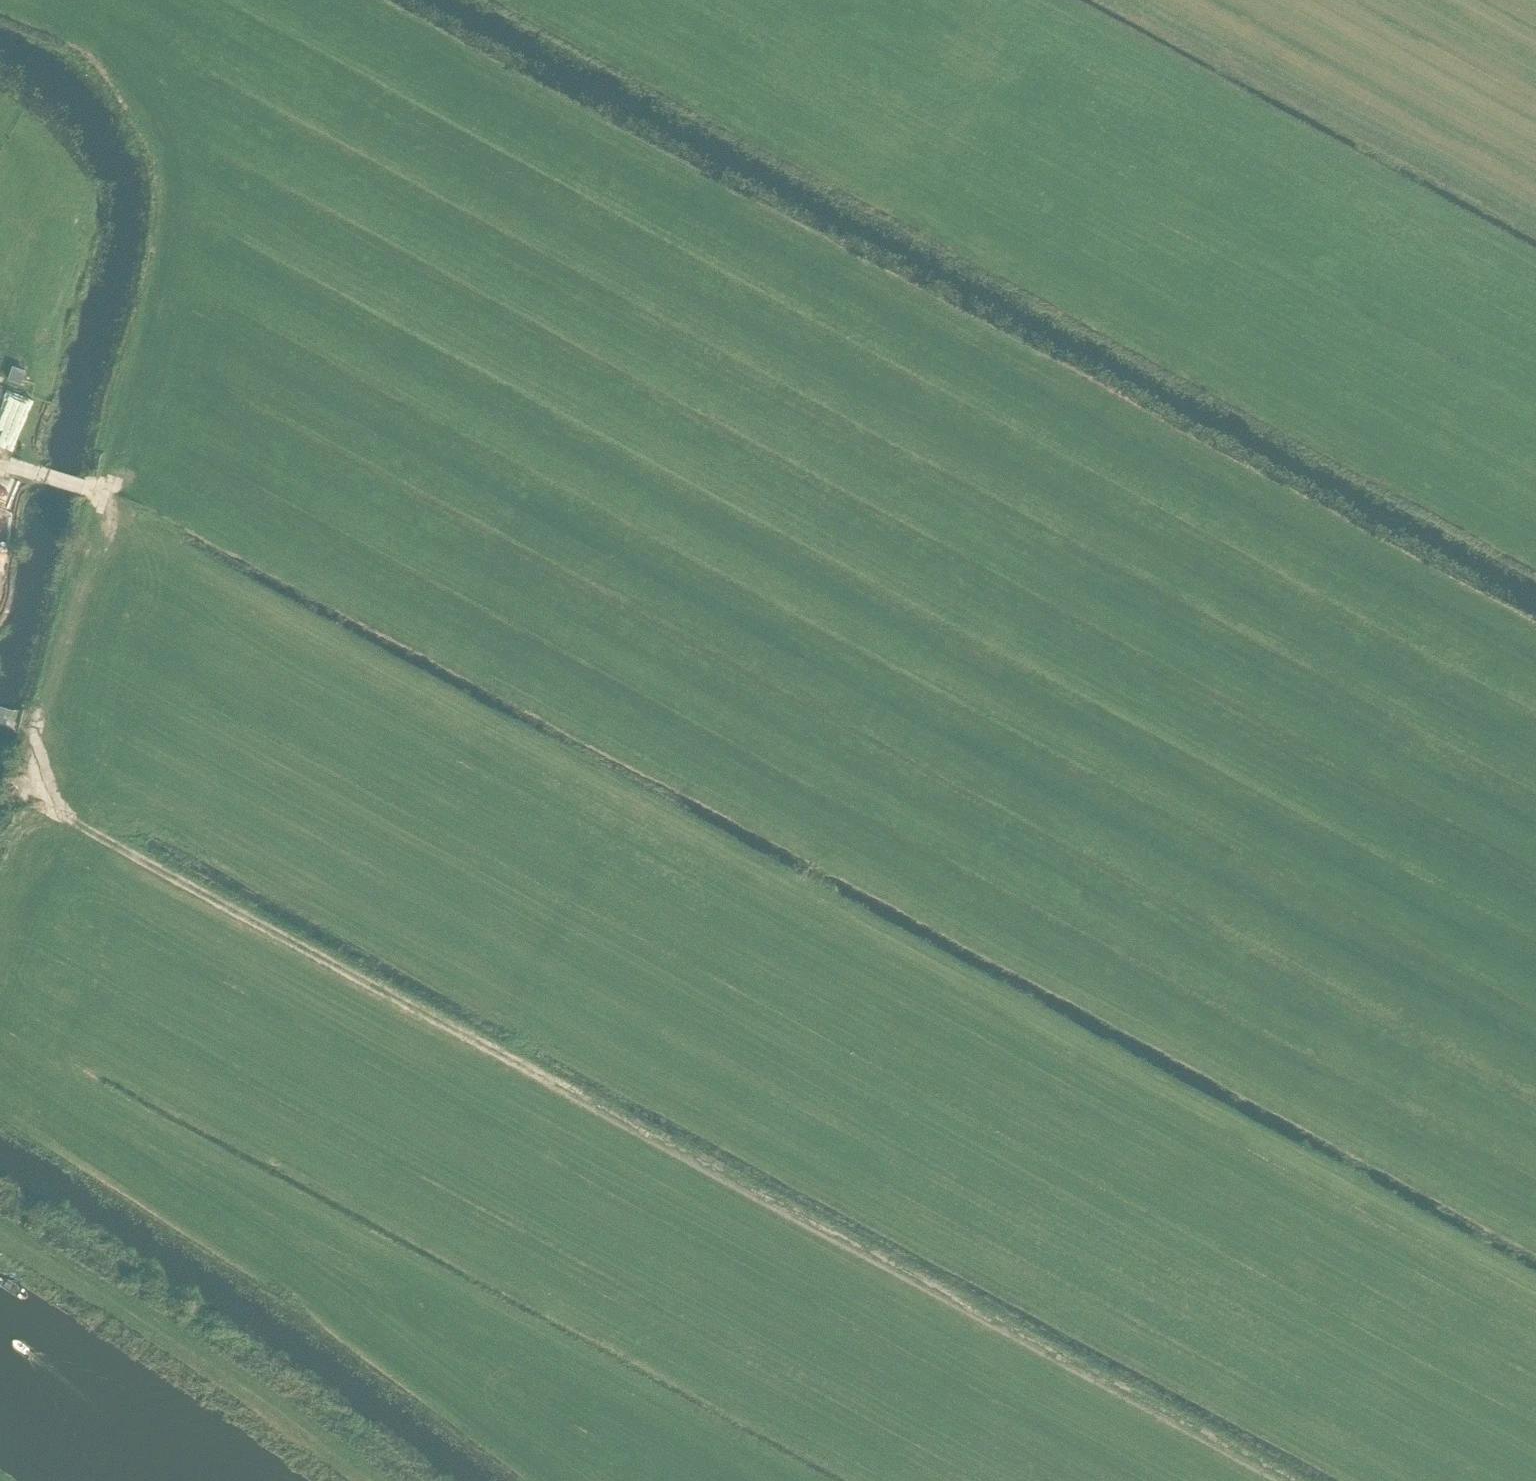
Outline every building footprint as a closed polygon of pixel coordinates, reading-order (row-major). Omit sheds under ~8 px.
[(13,368),(0,362),(0,395),(1,395),(13,368)]
